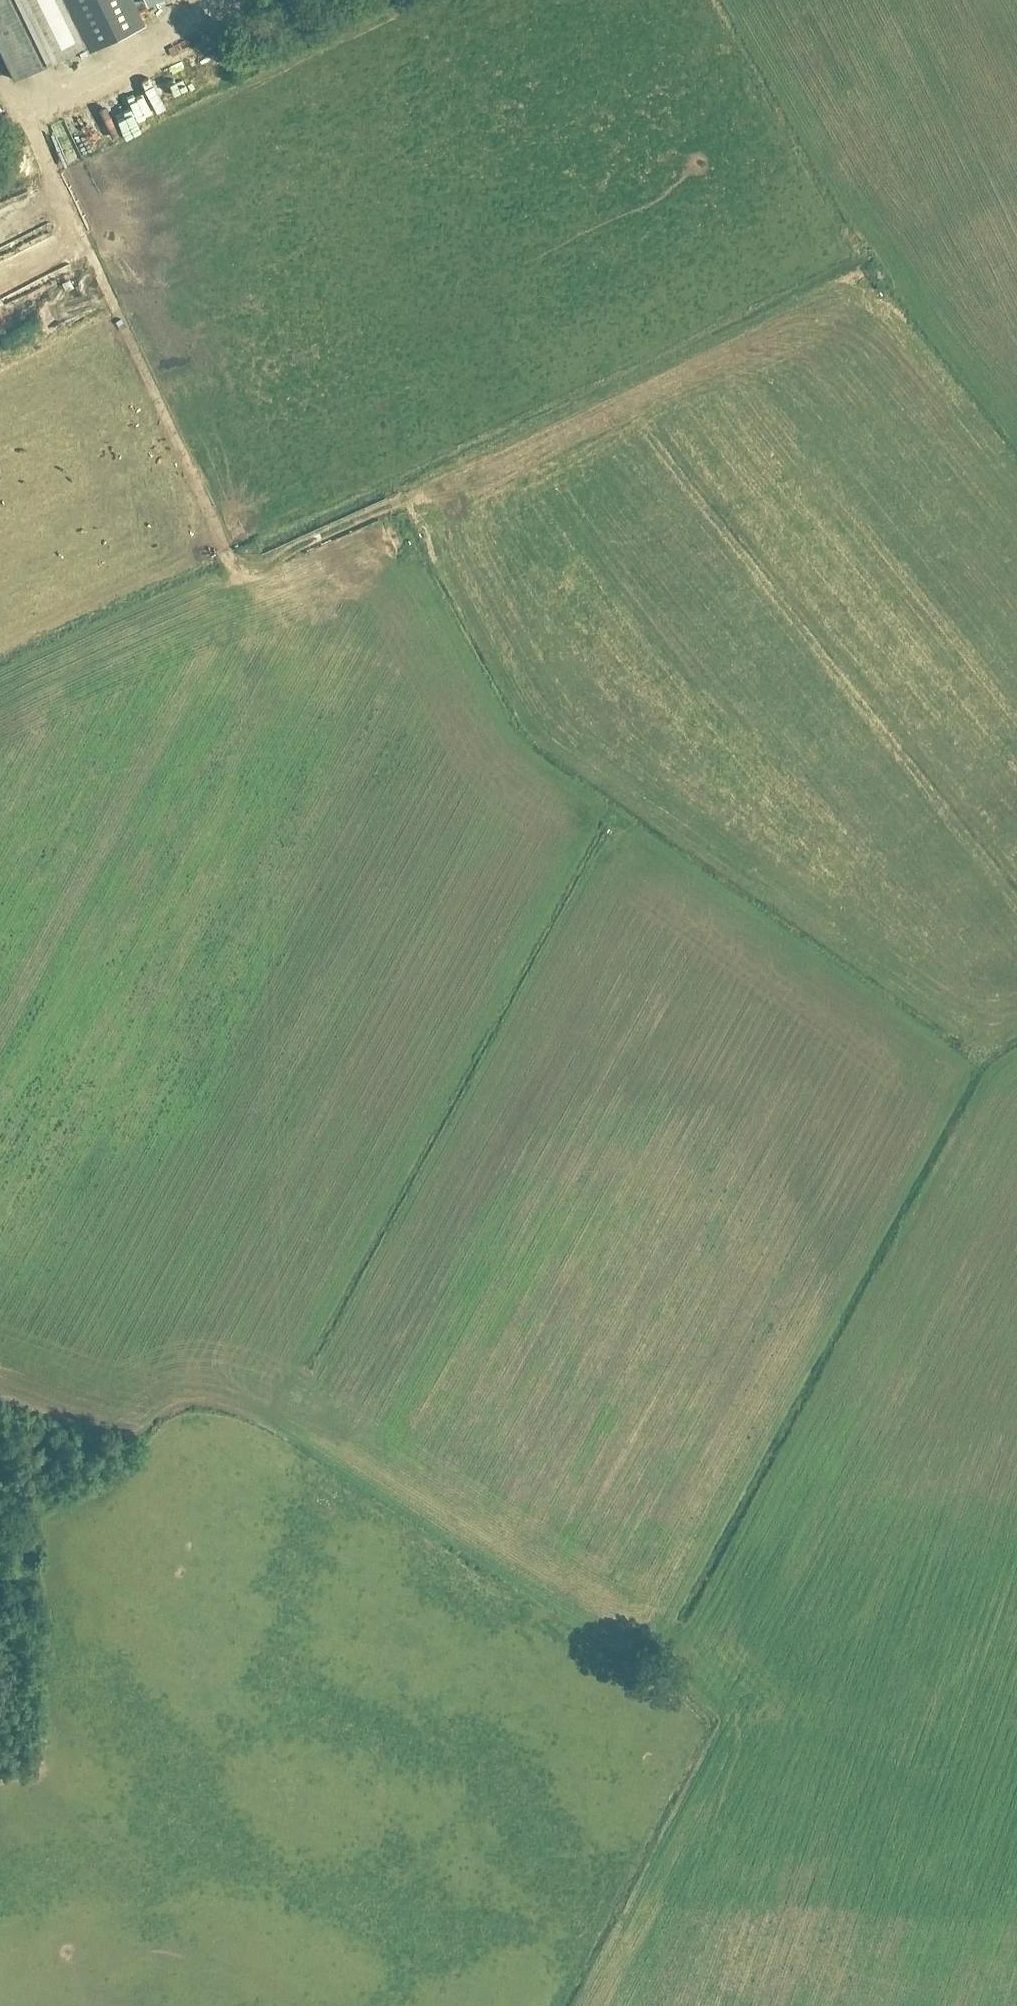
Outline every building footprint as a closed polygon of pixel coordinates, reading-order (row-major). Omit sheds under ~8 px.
[(15,80),(145,16),(137,0),(0,0),(0,49),(15,80)]
